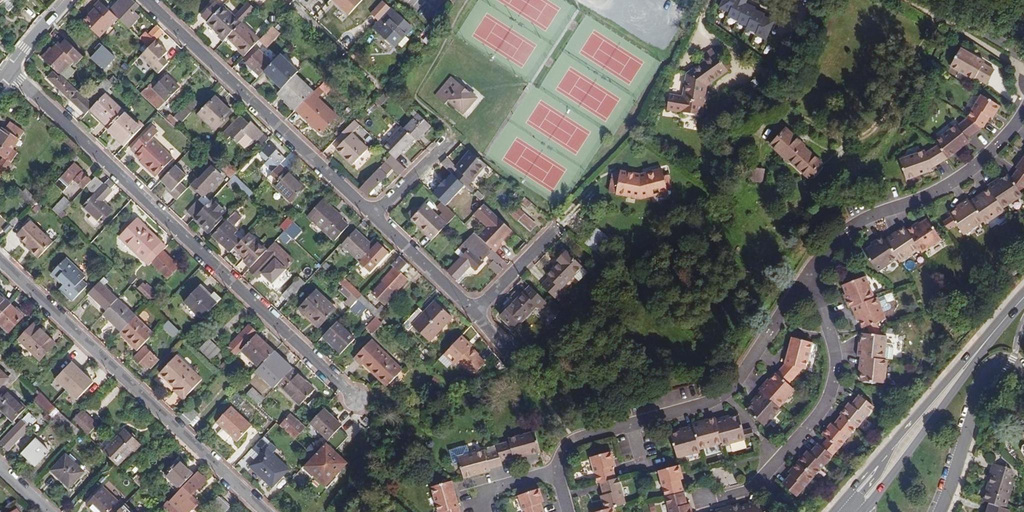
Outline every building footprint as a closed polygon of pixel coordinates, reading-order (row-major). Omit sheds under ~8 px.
[(129,29),(140,17),(134,12),(138,7),(140,6),(133,0),(132,1),(131,0),(121,0),(110,11),(129,29)] [(349,15),(362,0),(333,0),(349,15)] [(719,9),(729,13),(727,17),(737,21),(738,20),(748,25),(747,27),(757,32),(756,34),(766,38),(765,41),(776,45),(783,27),(773,22),(774,20),(764,16),(765,14),(745,5),(747,0),(723,0),(719,9)] [(110,11),(100,1),(93,8),(94,9),(89,14),(83,21),(99,37),(118,18),(110,11)] [(372,14),(379,21),(391,8),(384,1),(372,14)] [(207,23),(221,8),(215,2),(201,16),(207,23)] [(217,36),(223,42),(227,38),(241,22),(254,9),(247,2),(234,16),(223,6),(221,8),(207,23),(219,34),(217,36)] [(373,27),(394,47),(397,44),(405,35),(411,28),(393,11),(399,5),(396,3),(391,8),(379,21),(373,27)] [(187,8),(182,13),(187,17),(192,12),(187,8)] [(237,50),(244,56),(259,39),(241,22),(227,38),(239,49),(237,50)] [(149,48),(164,31),(157,24),(148,34),(146,32),(139,39),(149,48)] [(278,32),(272,26),(260,38),(267,44),(278,32)] [(397,44),(402,49),(410,40),(405,35),(397,44)] [(56,72),(62,74),(70,66),(72,63),(75,66),(83,56),(66,40),(61,45),(58,42),(52,49),(50,47),(40,57),(56,72)] [(149,48),(141,56),(159,73),(168,63),(162,57),(167,52),(155,40),(149,48)] [(94,49),(97,52),(103,47),(99,43),(94,49)] [(91,59),(103,70),(115,57),(103,46),(103,47),(97,52),(91,59)] [(984,62),(960,49),(950,66),(974,80),(975,78),(986,84),(994,71),(983,65),(984,62)] [(254,71),(259,76),(263,72),(272,63),(259,50),(246,64),(254,71)] [(669,95),(666,110),(682,113),(684,115),(698,118),(701,115),(706,87),(727,71),(713,51),(703,57),(706,61),(686,76),(683,97),(669,95)] [(263,72),(281,89),(295,75),(298,72),(280,54),(272,63),(263,72)] [(126,72),(130,67),(125,63),(121,67),(126,72)] [(70,66),(62,74),(68,80),(76,72),(70,66)] [(85,115),(90,110),(94,106),(61,75),(59,77),(53,72),(47,79),(85,115)] [(141,93),(159,110),(180,87),(171,79),(172,78),(167,74),(159,82),(154,87),(151,84),(141,93)] [(277,93),(295,111),(313,92),(295,75),(281,89),(277,93)] [(95,105),(105,94),(114,84),(118,80),(113,76),(110,81),(106,77),(87,98),(95,105)] [(762,76),(757,80),(761,85),(767,81),(762,76)] [(435,96),(445,105),(448,101),(463,113),(476,98),(451,77),(435,96)] [(151,84),(154,87),(159,82),(155,78),(151,84)] [(334,87),(326,79),(318,87),(324,92),(326,95),(334,87)] [(324,92),(318,87),(313,92),(295,111),(320,135),(337,117),(318,98),(324,92)] [(383,93),(376,101),(381,106),(389,99),(383,93)] [(105,94),(95,105),(94,106),(90,110),(108,127),(123,111),(105,94)] [(992,118),(999,106),(981,95),(968,119),(982,127),(983,128),(990,117),(992,118)] [(185,105),(191,112),(199,103),(193,97),(185,105)] [(198,115),(215,131),(232,113),(215,97),(198,115)] [(177,127),(191,112),(185,105),(184,105),(173,117),(169,113),(166,117),(177,127)] [(142,128),(123,111),(108,127),(106,129),(124,146),(142,128)] [(414,139),(416,141),(431,126),(418,114),(404,129),(414,139)] [(240,115),(231,125),(235,128),(229,135),(228,135),(238,144),(247,135),(256,143),(264,134),(251,122),(249,124),(240,115)] [(938,147),(947,159),(969,142),(967,139),(982,127),(968,119),(958,127),(956,125),(934,142),(938,147)] [(341,144),(335,149),(352,166),(368,149),(352,134),(360,125),(355,120),(336,139),(341,144)] [(3,157),(0,163),(0,178),(5,172),(17,153),(12,150),(15,144),(18,146),(21,141),(18,140),(23,132),(8,123),(4,130),(1,129),(0,130),(0,155),(3,157)] [(235,128),(231,125),(225,131),(229,135),(235,128)] [(139,162),(156,177),(174,158),(153,138),(158,132),(152,127),(130,150),(136,156),(135,157),(140,161),(139,162)] [(391,155),(395,159),(414,139),(404,129),(402,127),(382,147),(391,155)] [(805,146),(786,128),(770,145),(789,163),(790,162),(808,179),(822,164),(804,147),(805,146)] [(256,143),(261,147),(269,139),(264,134),(256,143)] [(281,163),(278,161),(282,157),(270,145),(260,155),(267,161),(265,164),(273,171),(281,163)] [(926,154),(925,151),(899,160),(906,180),(932,171),(931,168),(947,159),(938,147),(926,154)] [(80,156),(83,153),(78,149),(69,158),(74,162),(75,161),(80,156)] [(208,149),(203,154),(211,161),(215,156),(208,149)] [(354,165),(358,169),(373,154),(368,150),(354,165)] [(457,170),(453,175),(466,188),(486,164),(470,151),(457,167),(456,168),(457,170)] [(299,159),(291,152),(281,163),(273,171),(265,179),(290,202),(305,187),(288,171),(299,159)] [(385,162),(400,176),(406,169),(395,159),(391,155),(385,162)] [(75,161),(79,164),(83,159),(80,156),(75,161)] [(456,168),(457,167),(447,157),(441,164),(453,175),(457,170),(456,168)] [(1016,169),(1018,170),(1011,179),(1020,193),(1023,187),(1023,157),(1016,169)] [(83,170),(74,162),(55,183),(63,191),(74,179),(84,188),(86,186),(92,180),(82,171),(83,170)] [(220,170),(231,179),(235,175),(236,173),(226,164),(220,170)] [(169,195),(176,200),(187,189),(181,182),(187,176),(175,165),(160,181),(166,187),(172,192),(169,195)] [(198,180),(197,179),(191,185),(197,190),(204,197),(223,177),(212,167),(198,180)] [(750,167),(749,182),(763,183),(765,168),(750,167)] [(379,168),(359,189),(367,196),(387,175),(379,168)] [(619,174),(616,195),(641,199),(651,196),(650,194),(664,190),(660,176),(663,176),(661,169),(644,173),(645,176),(639,177),(619,174)] [(235,175),(231,179),(239,187),(247,195),(252,191),(235,175)] [(989,189),(1002,208),(1022,195),(1020,193),(1011,179),(1009,175),(1000,181),(999,181),(1000,184),(997,186),(994,182),(987,186),(989,189)] [(667,192),(663,176),(660,176),(664,190),(650,194),(651,196),(667,192)] [(83,207),(101,224),(113,211),(102,201),(112,191),(111,189),(115,184),(110,179),(104,185),(95,177),(92,180),(86,186),(95,194),(83,207)] [(239,187),(231,179),(227,183),(235,191),(239,187)] [(14,190),(23,199),(32,208),(38,201),(25,189),(23,192),(17,187),(14,190)] [(980,198),(971,204),(982,221),(984,224),(1004,211),(1002,208),(989,189),(983,193),(985,198),(982,200),(980,198)] [(445,206),(455,215),(471,199),(462,190),(445,206)] [(971,204),(980,198),(979,196),(969,202),(971,204)] [(52,210),(59,216),(63,211),(71,203),(64,197),(52,210)] [(527,207),(531,203),(525,198),(522,202),(527,207)] [(205,207),(193,219),(209,233),(222,219),(221,217),(226,212),(212,199),(205,207)] [(462,215),(468,220),(483,204),(478,199),(462,215)] [(958,209),(949,215),(951,217),(956,224),(963,234),(982,221),(971,204),(969,202),(968,199),(961,204),(964,208),(960,210),(959,208),(958,209)] [(193,219),(205,207),(198,200),(186,212),(193,219)] [(307,217),(334,242),(349,226),(342,220),(344,218),(328,204),(326,207),(320,201),(307,217)] [(424,234),(431,241),(455,215),(445,206),(442,202),(436,207),(443,213),(439,217),(425,204),(420,209),(411,219),(425,232),(424,234)] [(485,225),(485,230),(479,237),(495,252),(502,245),(500,243),(512,230),(483,204),(474,214),(485,225)] [(411,219),(420,209),(414,207),(406,214),(411,219)] [(536,225),(517,207),(510,214),(529,232),(536,225)] [(59,216),(63,220),(68,215),(63,211),(59,216)] [(234,212),(212,235),(230,252),(234,248),(241,241),(234,235),(238,231),(233,227),(241,218),(234,212)] [(9,223),(14,227),(20,220),(15,215),(8,222),(9,223)] [(279,226),(285,231),(293,222),(295,220),(290,215),(279,226)] [(948,229),(956,224),(951,217),(943,222),(948,229)] [(922,252),(941,239),(928,219),(919,225),(918,226),(920,228),(916,230),(913,226),(907,231),(919,248),(922,252)] [(120,239),(149,266),(166,247),(137,220),(131,226),(125,232),(120,239)] [(17,235),(27,245),(32,249),(30,251),(38,258),(53,243),(31,221),(17,235)] [(293,222),(285,231),(292,238),(293,239),(302,230),(293,222)] [(14,227),(9,223),(5,228),(9,232),(14,227)] [(122,230),(125,232),(131,226),(128,224),(122,230)] [(899,262),(919,248),(907,231),(904,227),(897,231),(900,236),(897,238),(895,236),(886,243),(897,258),(899,262)] [(341,244),(359,261),(366,254),(373,247),(355,229),(341,244)] [(292,238),(285,231),(280,236),(287,243),(292,238)] [(498,265),(503,260),(474,232),(459,248),(465,253),(461,258),(448,271),(457,280),(471,265),(475,270),(483,262),(482,260),(487,255),(493,261),(489,266),(498,274),(503,269),(498,265)] [(234,248),(252,266),(265,252),(267,250),(249,233),(241,241),(234,248)] [(886,243),(895,236),(894,234),(884,240),(886,243)] [(877,272),(897,258),(886,243),(884,240),(882,237),(875,241),(878,245),(875,248),(873,246),(872,246),(864,252),(877,272)] [(590,248),(598,254),(604,246),(596,240),(590,248)] [(265,252),(266,253),(249,270),(258,278),(272,263),(276,260),(286,269),(293,261),(274,242),(267,250),(265,252)] [(370,271),(388,252),(378,243),(367,254),(366,254),(359,261),(370,271)] [(461,258),(465,253),(459,248),(455,252),(461,258)] [(574,277),(583,268),(566,250),(556,260),(558,262),(544,276),(548,280),(542,286),(556,300),(565,292),(562,289),(574,277)] [(153,264),(168,278),(179,266),(164,253),(153,264)] [(399,272),(407,264),(400,256),(391,266),(393,268),(381,282),(382,282),(372,293),(384,305),(407,280),(399,272)] [(73,302),(88,286),(82,281),(86,277),(66,258),(51,274),(63,286),(60,289),(73,302)] [(286,269),(276,260),(272,263),(282,273),(286,269)] [(475,270),(471,265),(457,280),(459,282),(468,273),(472,273),(475,270)] [(574,277),(579,282),(588,272),(583,268),(574,277)] [(129,281),(132,284),(138,278),(134,275),(129,281)] [(873,299),(865,276),(843,285),(846,294),(847,296),(849,295),(851,299),(846,300),(849,308),(852,307),(873,299)] [(104,277),(100,282),(104,286),(109,281),(104,277)] [(282,295),(288,301),(305,283),(299,277),(282,295)] [(339,283),(351,295),(355,291),(343,279),(339,283)] [(100,282),(88,294),(96,301),(102,307),(114,295),(104,286),(100,282)] [(144,284),(139,289),(151,301),(156,295),(144,284)] [(202,319),(221,299),(214,292),(210,297),(199,286),(184,302),(202,319)] [(517,326),(516,325),(535,305),(540,310),(547,303),(531,287),(514,305),(513,304),(501,317),(507,323),(507,326),(510,329),(514,330),(517,326)] [(320,326),(336,309),(316,290),(298,309),(306,316),(307,314),(319,325),(320,326)] [(355,291),(351,295),(357,300),(361,296),(355,291)] [(11,303),(0,293),(0,314),(11,303)] [(96,301),(88,294),(86,296),(94,304),(96,301)] [(357,300),(351,295),(344,302),(350,308),(357,300)] [(362,295),(361,296),(357,300),(372,315),(377,310),(362,295)] [(887,303),(884,295),(877,297),(882,313),(890,310),(891,309),(891,307),(890,304),(888,303),(887,303)] [(873,299),(852,307),(855,314),(860,312),(861,316),(859,317),(859,318),(863,328),(864,327),(875,323),(885,320),(882,313),(877,297),(873,299)] [(103,315),(121,332),(136,317),(118,300),(103,315)] [(357,300),(350,308),(368,326),(375,318),(372,315),(357,300)] [(419,308),(402,325),(408,331),(413,325),(429,341),(451,318),(435,302),(424,313),(419,308)] [(11,303),(0,314),(0,325),(8,333),(25,316),(24,316),(16,308),(11,303)] [(377,310),(372,315),(375,318),(378,320),(387,310),(382,305),(377,310)] [(16,308),(24,316),(26,313),(18,306),(16,308)] [(131,345),(138,351),(154,334),(136,317),(121,332),(133,343),(131,345)] [(378,320),(375,318),(368,326),(366,328),(373,334),(382,324),(378,320)] [(162,327),(173,337),(180,331),(169,320),(162,327)] [(355,339),(337,322),(323,337),(341,354),(355,339)] [(18,340),(40,360),(56,344),(35,323),(18,340)] [(864,327),(867,334),(879,335),(875,323),(864,327)] [(236,355),(257,333),(249,326),(228,348),(236,355)] [(131,345),(133,343),(121,332),(120,334),(131,345)] [(259,368),(272,354),(273,353),(261,342),(263,340),(257,334),(241,351),(259,368)] [(861,357),(883,360),(885,345),(886,336),(879,335),(867,334),(862,334),(861,344),(861,345),(863,345),(863,349),(858,349),(857,357),(861,357)] [(462,336),(444,355),(455,365),(458,361),(466,369),(467,368),(474,375),(486,363),(479,356),(480,355),(472,347),(473,346),(462,336)] [(788,384),(801,369),(804,370),(811,343),(791,338),(784,364),(776,374),(788,384)] [(200,350),(211,360),(220,350),(209,340),(200,350)] [(273,353),(275,351),(263,340),(261,342),(273,353)] [(386,386),(402,370),(371,340),(353,358),(361,366),(363,364),(386,386)] [(890,345),(885,345),(883,360),(887,360),(891,361),(893,348),(890,345)] [(151,369),(159,360),(145,346),(134,358),(145,369),(148,366),(151,369)] [(275,351),(273,353),(272,354),(291,371),(293,368),(275,351)] [(291,371),(272,354),(259,368),(256,371),(274,388),(278,384),(291,371)] [(3,393),(6,390),(21,374),(0,355),(0,356),(0,364),(12,375),(9,378),(0,370),(0,390),(3,393)] [(175,388),(185,398),(202,379),(177,355),(160,373),(175,388)] [(861,381),(884,384),(887,360),(883,360),(861,357),(860,365),(865,366),(864,370),(862,370),(862,371),(861,381)] [(74,360),(57,378),(73,393),(81,400),(98,382),(74,360)] [(293,368),(291,371),(278,384),(300,405),(315,389),(293,368)] [(760,392),(778,407),(794,389),(788,384),(776,374),(769,381),(768,382),(770,384),(767,387),(764,384),(758,390),(760,392)] [(57,378),(44,391),(59,406),(73,393),(57,378)] [(173,390),(183,400),(185,398),(175,388),(173,390)] [(246,394),(259,405),(264,399),(252,388),(246,394)] [(14,422),(26,408),(6,390),(3,393),(0,396),(0,409),(14,422)] [(747,411),(765,427),(780,409),(778,407),(760,392),(755,398),(759,401),(756,404),(754,403),(753,404),(747,411)] [(55,418),(61,412),(41,393),(35,399),(48,412),(44,418),(50,423),(55,418)] [(843,416),(857,428),(875,408),(862,396),(853,405),(851,403),(841,414),(843,416)] [(231,436),(237,442),(252,426),(231,406),(216,423),(222,429),(231,436)] [(181,417),(186,422),(185,423),(188,425),(198,414),(191,407),(181,417)] [(310,423),(329,440),(339,429),(342,426),(324,409),(310,423)] [(82,410),(72,422),(81,430),(87,436),(98,424),(82,410)] [(61,412),(55,418),(69,432),(64,436),(70,442),(81,430),(72,422),(61,412)] [(29,413),(22,420),(0,442),(8,450),(37,420),(29,413)] [(280,425),(295,439),(306,428),(291,413),(280,425)] [(721,443),(722,445),(745,439),(743,430),(739,416),(729,419),(728,419),(728,421),(724,423),(723,418),(715,420),(721,443)] [(837,447),(839,449),(857,428),(843,416),(835,426),(833,424),(823,435),(828,439),(837,447)] [(692,426),(699,449),(721,443),(715,420),(715,417),(707,420),(708,424),(704,425),(703,423),(702,423),(692,426)] [(670,435),(676,458),(699,452),(699,449),(692,426),(685,428),(686,433),(682,434),(681,432),(680,432),(670,435)] [(751,428),(743,430),(745,439),(754,437),(751,428)] [(118,437),(103,452),(118,466),(133,450),(135,452),(142,446),(125,429),(118,437)] [(231,436),(222,429),(217,434),(225,441),(231,436)] [(313,457),(302,468),(312,478),(314,476),(327,488),(337,477),(335,476),(347,463),(338,455),(334,451),(337,448),(348,437),(339,429),(329,440),(320,449),(313,457)] [(98,447),(103,452),(118,437),(113,432),(98,447)] [(498,450),(500,460),(513,457),(513,459),(540,452),(535,432),(508,439),(509,442),(496,446),(498,450)] [(272,489),(290,469),(267,447),(269,445),(262,438),(250,450),(258,457),(254,461),(249,466),(272,489)] [(35,439),(22,453),(29,460),(35,466),(49,451),(35,439)] [(821,446),(831,455),(837,447),(828,439),(821,446)] [(306,450),(313,457),(320,449),(313,442),(306,450)] [(798,462),(814,476),(832,456),(831,455),(821,446),(818,444),(810,453),(808,451),(798,462)] [(458,458),(469,455),(467,446),(450,451),(453,464),(459,462),(458,458)] [(246,454),(254,461),(258,457),(250,450),(246,454)] [(459,462),(463,478),(490,471),(489,468),(501,465),(500,460),(498,450),(485,454),(484,451),(469,455),(458,458),(459,462)] [(600,482),(615,478),(611,466),(614,465),(610,451),(590,457),(597,483),(600,482)] [(61,480),(69,488),(78,478),(84,472),(66,454),(51,471),(61,480)] [(992,471),(983,501),(989,503),(1005,508),(1015,477),(1011,470),(1013,464),(995,458),(990,471),(992,471)] [(33,469),(35,466),(29,460),(26,462),(33,469)] [(179,489),(193,474),(179,460),(164,476),(179,489)] [(782,485),(796,497),(814,476),(798,462),(788,473),(791,475),(782,485)] [(666,497),(684,492),(680,480),(683,479),(680,465),(659,471),(666,497)] [(191,510),(193,510),(198,505),(197,503),(199,502),(191,495),(205,479),(197,472),(169,503),(168,502),(162,508),(166,511),(189,511),(191,510)] [(601,495),(605,509),(612,507),(625,504),(618,477),(615,478),(600,482),(604,495),(601,495)] [(78,478),(69,488),(67,491),(70,494),(82,482),(78,478)] [(67,491),(69,488),(61,480),(59,483),(67,491)] [(432,486),(439,511),(442,511),(445,511),(460,511),(452,481),(432,486)] [(124,504),(120,500),(118,502),(102,488),(87,504),(95,511),(117,511),(124,504)] [(519,495),(524,511),(544,511),(541,503),(544,502),(539,489),(519,495)] [(690,504),(687,505),(684,492),(666,497),(670,511),(692,511),(690,504)] [(215,511),(226,511),(231,507),(220,497),(210,507),(215,511)] [(763,503),(756,505),(755,505),(756,508),(752,509),(751,504),(739,507),(741,511),(765,511),(763,503)] [(986,511),(1009,511),(1009,510),(1005,508),(989,503),(986,511)]
